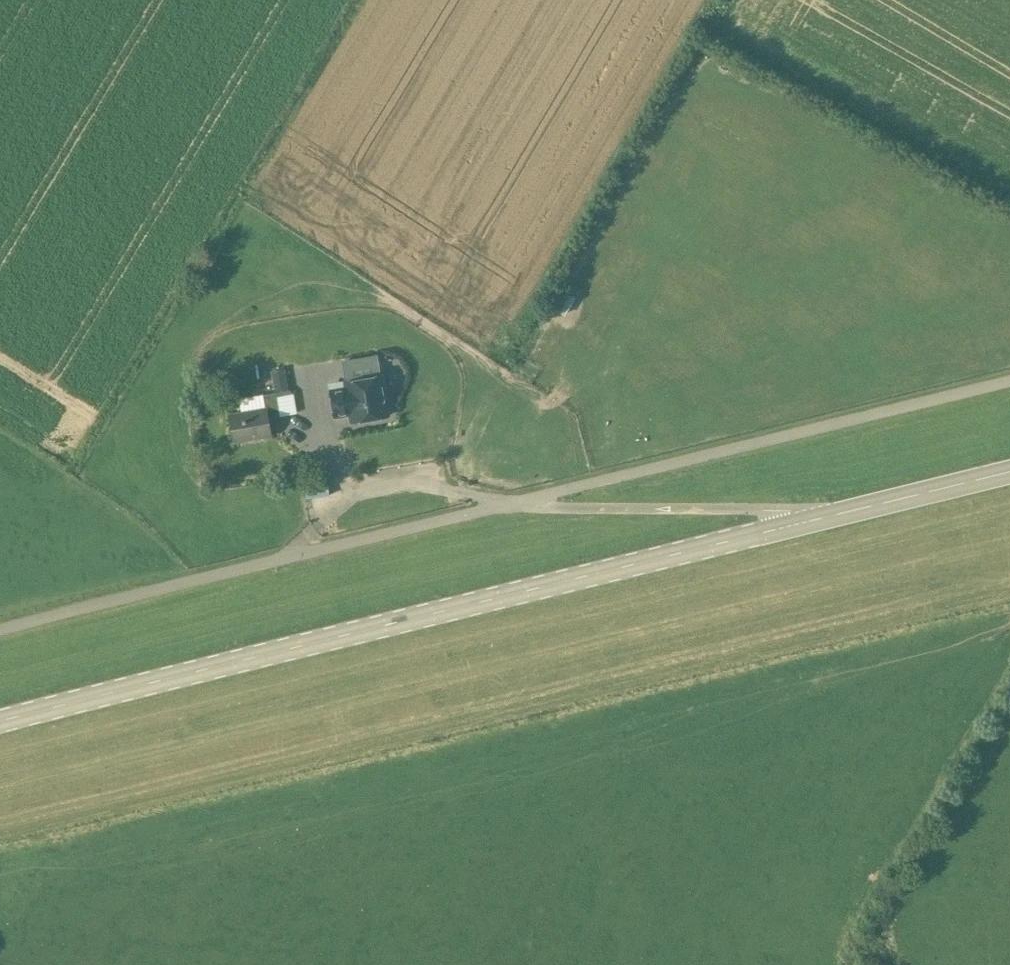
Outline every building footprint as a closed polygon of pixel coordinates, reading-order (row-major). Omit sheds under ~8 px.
[(285,369),(272,371),(274,382),(276,392),(277,392),(289,390),(287,379),(285,369)] [(389,415),(382,376),(345,382),(346,388),(330,391),(335,416),(351,414),(352,422),(358,421),(389,415)] [(235,440),(271,435),(269,418),(280,416),(277,392),(263,394),(265,408),(231,414),(235,440)] [(306,483),(307,496),(330,494),(329,481),(306,483)]
